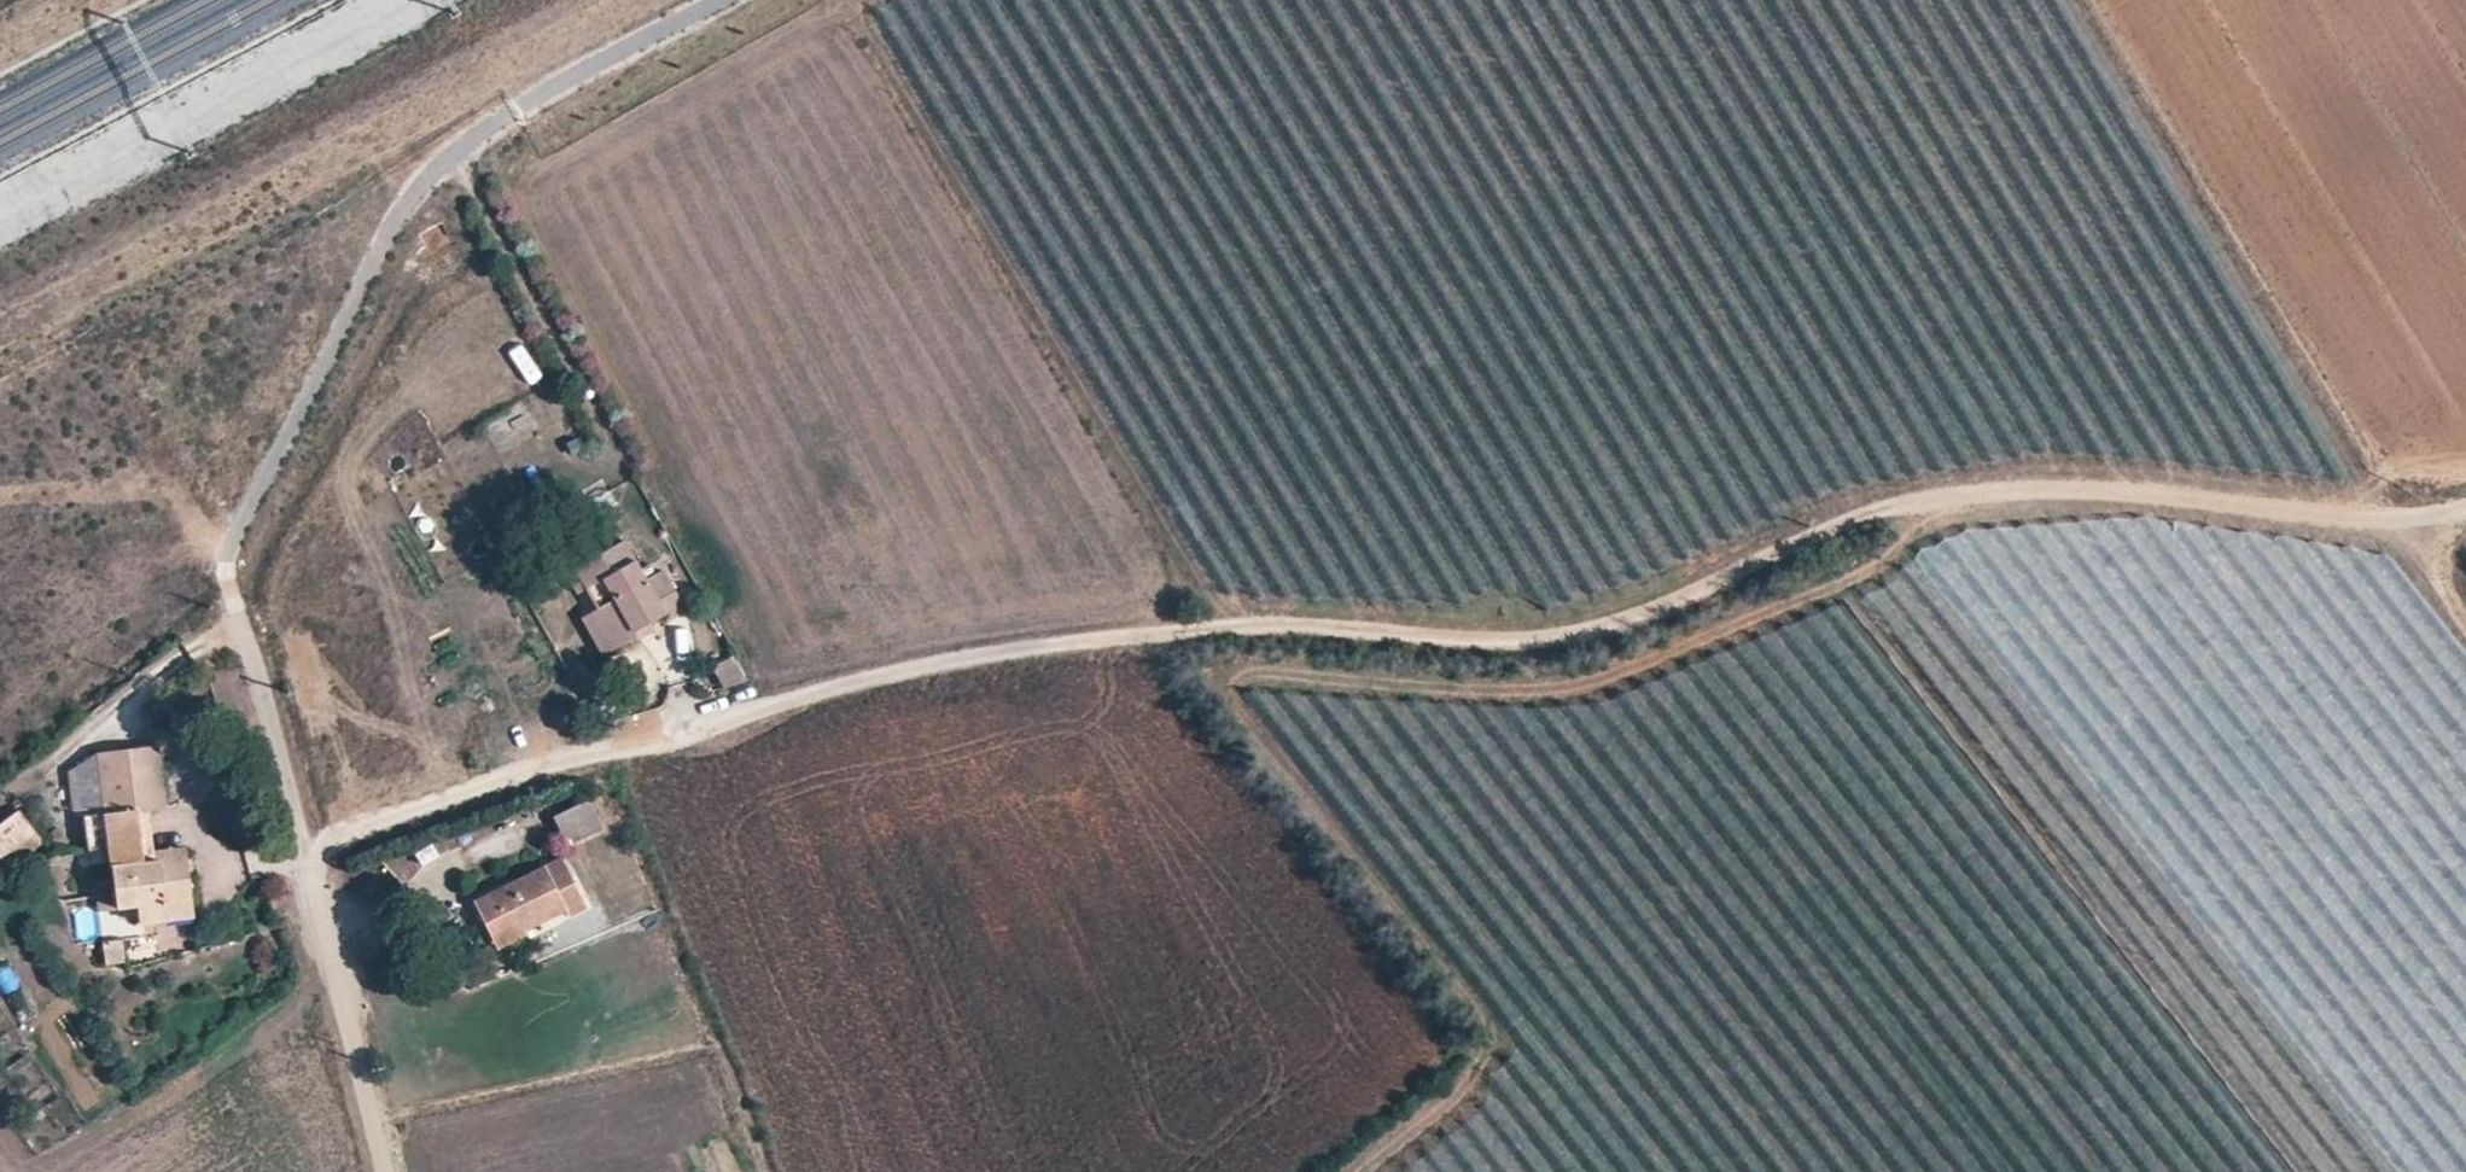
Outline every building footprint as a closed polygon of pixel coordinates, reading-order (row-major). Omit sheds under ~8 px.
[(601,608),(623,646),(640,636),(637,631),(664,614),(668,621),(687,609),(664,569),(647,579),(624,540),(577,567),(590,589),(601,608)] [(583,593),(590,589),(577,567),(570,571),(583,593)] [(615,650),(623,646),(601,608),(593,613),(615,650)] [(95,751),(116,908),(135,905),(138,923),(168,919),(165,899),(190,896),(186,868),(185,858),(144,863),(137,811),(149,810),(166,807),(157,742),(95,751)] [(553,815),(565,841),(601,824),(589,799),(553,815)] [(137,811),(144,863),(185,858),(183,846),(155,850),(149,810),(137,811)] [(44,851),(22,811),(0,823),(0,861),(6,872),(44,851)] [(587,908),(560,856),(472,900),(480,916),(489,933),(519,917),(526,931),(566,911),(569,917),(587,908)] [(192,916),(190,896),(165,899),(168,919),(192,916)] [(72,900),(77,938),(97,935),(92,898),(72,900)] [(526,931),(519,917),(489,933),(497,948),(527,933),(526,931)]
